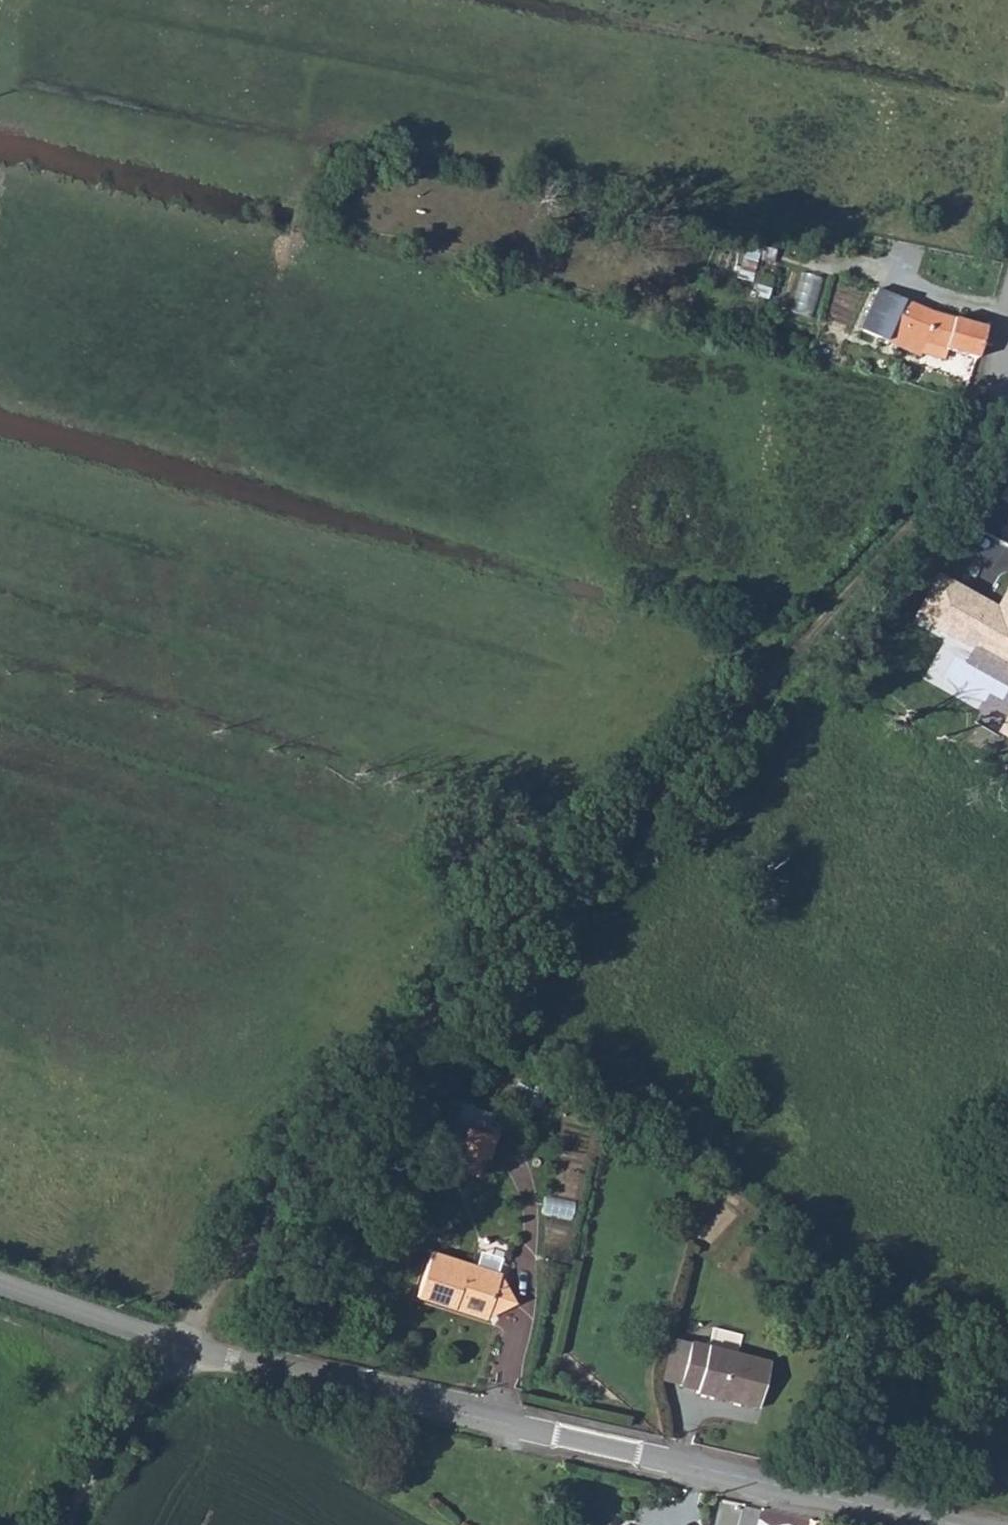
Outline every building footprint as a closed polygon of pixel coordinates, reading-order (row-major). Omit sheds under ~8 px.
[(805,269),(792,306),(812,312),(825,276),(805,269)] [(878,291),(859,330),(886,342),(905,301),(878,291)] [(924,344),(977,358),(986,327),(932,312),(905,301),(886,342),(920,357),(924,344)] [(999,498),(1007,504),(1007,485),(999,498)] [(916,616),(967,644),(979,645),(1007,661),(1007,591),(998,610),(938,577),(916,616)] [(1007,739),(1007,711),(997,733),(1007,739)] [(453,1101),(448,1137),(464,1139),(466,1125),(498,1130),(501,1107),(453,1101)] [(493,1158),(498,1132),(466,1127),(461,1152),(493,1158)] [(487,1162),(461,1153),(457,1163),(484,1172),(487,1162)] [(478,1262),(502,1267),(505,1255),(481,1249),(478,1262)] [(418,1297),(481,1318),(482,1313),(488,1315),(495,1312),(496,1314),(515,1304),(508,1291),(497,1287),(500,1277),(432,1254),(418,1297)] [(680,1386),(691,1343),(672,1338),(662,1381),(680,1386)] [(691,1343),(680,1386),(697,1390),(697,1393),(758,1408),(769,1363),(691,1343)]
